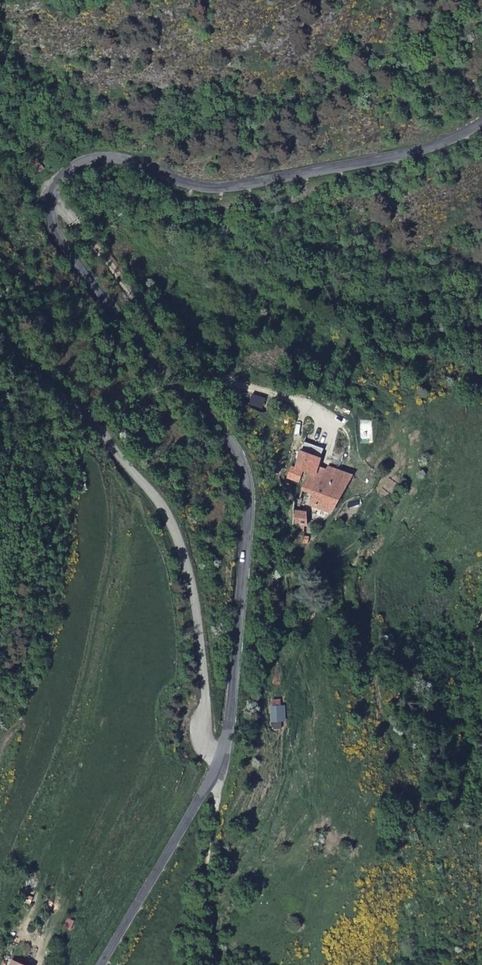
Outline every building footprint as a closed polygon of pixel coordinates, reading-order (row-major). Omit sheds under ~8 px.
[(39,174),(47,169),(40,159),(32,163),(39,174)] [(355,477),(331,468),(324,476),(318,474),(323,458),(302,451),(297,468),(310,473),(304,489),(318,495),(314,505),(335,515),(355,477)] [(296,526),(300,526),(306,525),(309,526),(309,513),(296,513),(296,526)]
